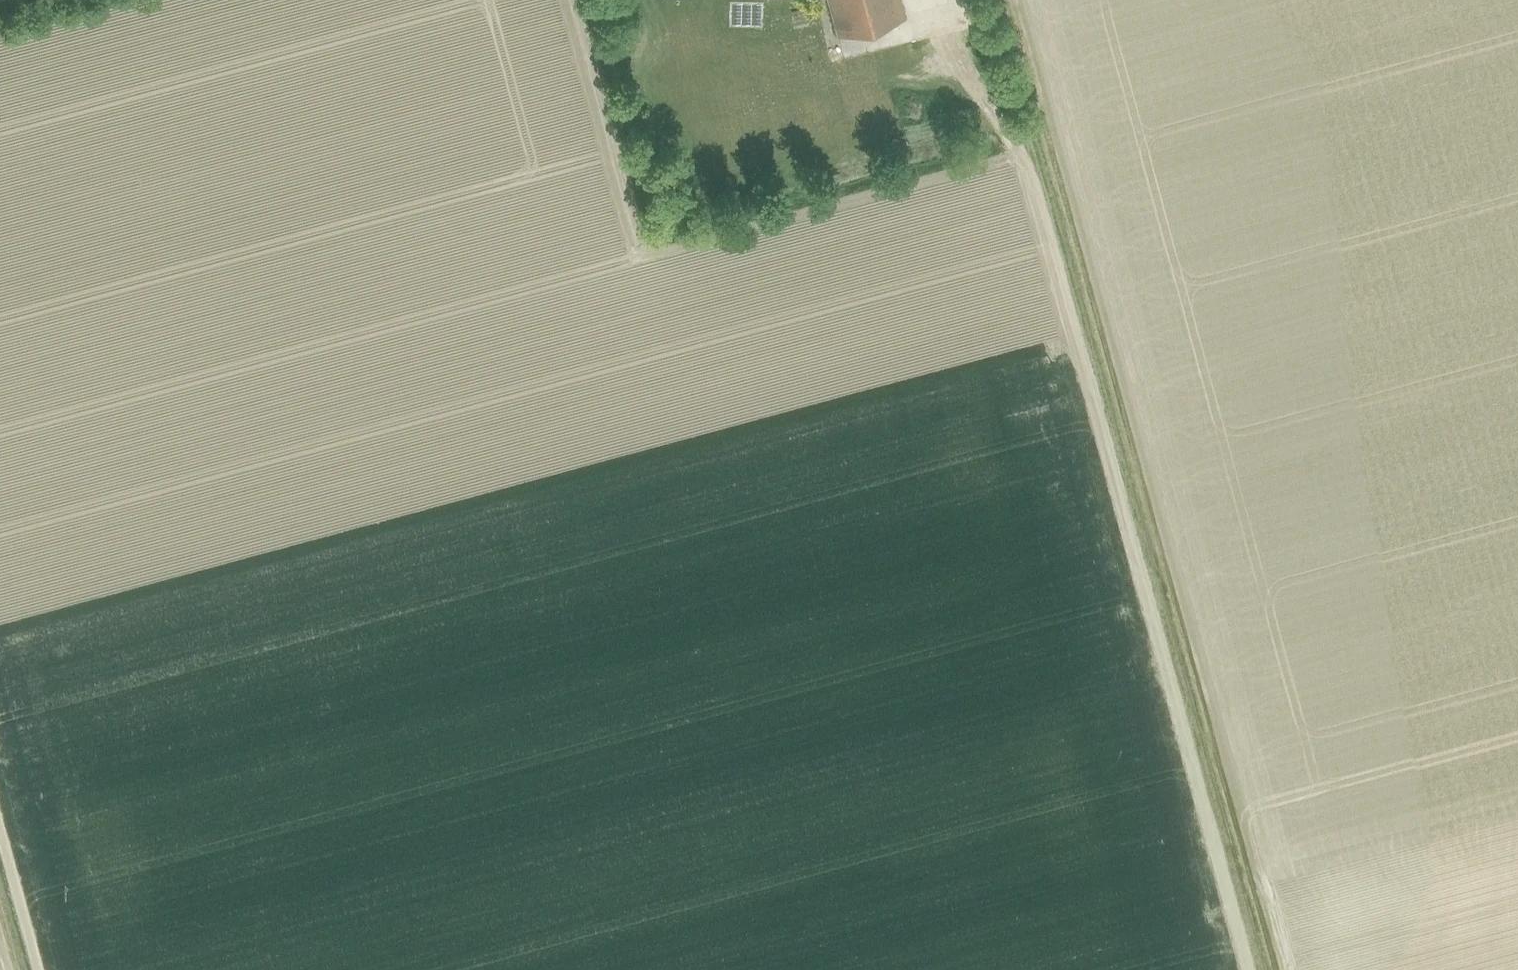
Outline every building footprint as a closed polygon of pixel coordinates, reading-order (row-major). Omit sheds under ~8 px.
[(905,15),(901,0),(829,0),(838,34),(905,15)]
